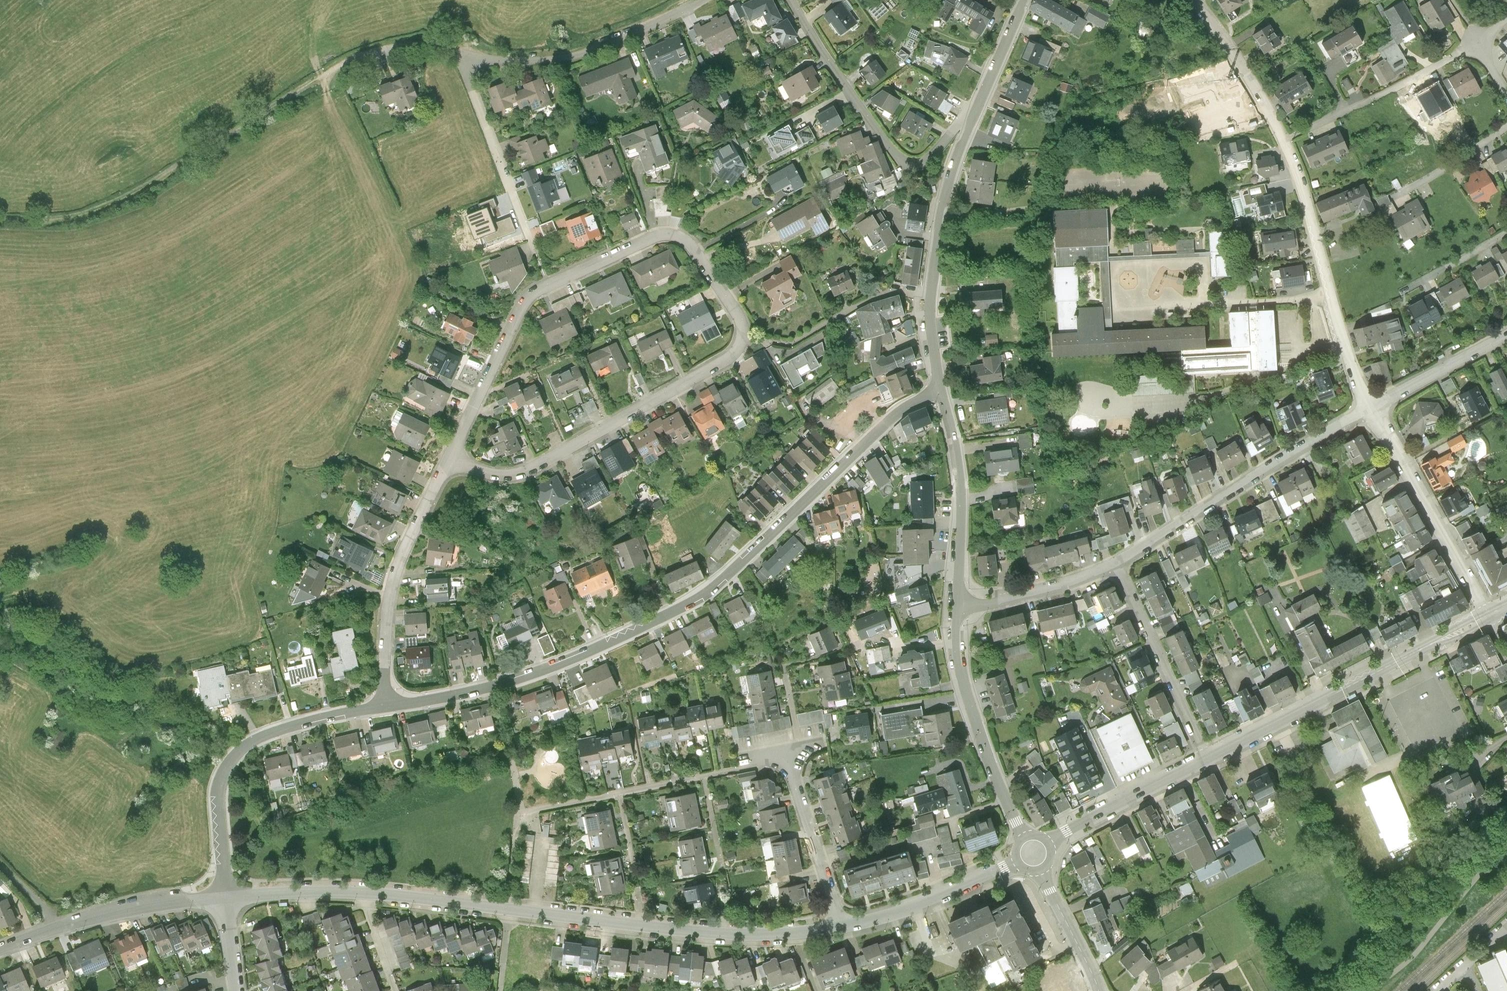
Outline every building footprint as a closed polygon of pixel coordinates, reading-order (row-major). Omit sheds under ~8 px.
[(776,0),(748,0),(741,3),(740,0),(739,0),(729,5),(736,19),(744,15),(746,18),(750,16),(751,20),(764,13),(769,23),(784,16),(776,0)] [(849,0),(832,0),(836,7),(822,17),(829,27),(832,26),(841,38),(859,26),(843,4),(849,0)] [(971,0),(943,0),(934,15),(947,23),(956,9),(974,20),(969,29),(981,37),(995,14),(971,0)] [(1056,0),(1032,0),(1028,7),(1078,35),(1088,18),(1085,16),(1056,0)] [(1223,22),(1257,0),(1209,0),(1223,22)] [(1441,0),(1433,0),(1417,10),(1433,36),(1455,23),(1441,0)] [(1419,31),(1403,3),(1382,14),(1390,27),(1386,29),(1395,45),(1419,31)] [(1088,18),(1104,27),(1110,16),(1091,5),(1085,16),(1088,18)] [(739,37),(728,12),(694,27),(703,46),(709,43),(711,49),(739,37)] [(790,14),(772,25),(783,43),(801,32),(790,14)] [(909,36),(917,40),(921,31),(913,27),(909,36)] [(1280,48),(1268,29),(1250,40),(1262,59),(1280,48)] [(1338,59),(1339,62),(1361,50),(1350,31),(1321,46),(1331,63),(1338,59)] [(692,62),(681,33),(645,48),(656,76),(692,62)] [(913,49),(917,40),(909,37),(905,46),(913,49)] [(1056,47),(1029,37),(1021,57),(1048,67),(1056,47)] [(930,39),(922,56),(931,60),(935,52),(944,56),(939,67),(956,74),(959,67),(964,69),(969,57),(950,48),(930,39)] [(1497,48),(1506,61),(1506,40),(1497,48)] [(1394,73),(1407,66),(1395,45),(1379,54),(1383,61),(1370,68),(1381,88),(1398,79),(1394,73)] [(630,56),(579,76),(587,97),(613,86),(620,102),(638,95),(631,77),(637,74),(630,56)] [(874,60),(858,72),(868,87),(885,76),(874,60)] [(813,63),(781,81),(792,100),(824,82),(813,63)] [(1481,95),(1467,70),(1447,81),(1460,106),(1481,95)] [(1223,93),(1219,86),(1211,72),(1187,86),(1198,106),(1223,93)] [(522,100),(518,101),(521,109),(552,97),(543,76),(525,83),(527,86),(518,90),(522,100)] [(1032,83),(1011,76),(1005,92),(1026,100),(1032,83)] [(1219,86),(1223,93),(1225,91),(1231,102),(1213,112),(1219,123),(1249,106),(1238,86),(1241,84),(1237,76),(1219,86)] [(1312,95),(1301,76),(1271,92),(1285,119),(1294,114),(1290,108),(1312,95)] [(411,77),(377,90),(385,110),(397,105),(401,115),(422,106),(411,77)] [(522,100),(518,90),(515,82),(508,85),(506,79),(487,87),(497,110),(518,101),(522,100)] [(1452,112),(1437,84),(1413,97),(1428,125),(1452,112)] [(954,105),(948,101),(951,96),(933,85),(923,101),(947,116),(954,105)] [(901,101),(882,90),(873,105),(892,116),(901,101)] [(695,97),(675,108),(681,126),(696,120),(710,130),(721,114),(695,97)] [(1000,104),(1014,109),(1016,102),(1003,97),(1000,104)] [(846,120),(837,103),(818,113),(827,130),(846,120)] [(1019,119),(997,110),(988,131),(1010,140),(1019,119)] [(933,124),(911,111),(901,128),(920,139),(926,128),(930,130),(933,124)] [(657,122),(620,136),(626,153),(640,148),(647,168),(671,159),(657,122)] [(778,154),(801,142),(791,123),(768,136),(778,154)] [(817,137),(811,125),(797,131),(803,143),(817,137)] [(861,148),(873,141),(870,133),(864,135),(862,128),(835,139),(842,156),(861,148)] [(521,134),(509,138),(514,151),(521,149),(527,165),(546,158),(544,153),(552,150),(547,137),(540,139),(538,132),(522,138),(521,134)] [(1349,158),(1338,133),(1299,150),(1309,174),(1349,158)] [(1252,159),(1246,135),(1219,142),(1225,165),(1252,159)] [(866,159),(887,153),(881,138),(873,141),(861,148),(866,159)] [(735,139),(714,150),(719,161),(724,158),(727,162),(720,171),(734,182),(748,163),(735,139)] [(613,146),(583,158),(594,186),(624,174),(613,146)] [(1280,175),(1275,149),(1256,152),(1261,178),(1280,175)] [(1487,161),(1498,179),(1506,174),(1506,150),(1487,161)] [(887,153),(866,159),(861,161),(870,183),(895,173),(887,153)] [(997,159),(971,155),(968,175),(994,178),(997,159)] [(807,183),(795,161),(766,177),(775,192),(792,182),(796,189),(807,183)] [(538,167),(522,173),(537,212),(555,205),(553,200),(562,196),(555,177),(544,181),(538,167)] [(1497,196),(1482,171),(1459,185),(1475,210),(1497,196)] [(991,200),(994,178),(968,175),(965,197),(991,200)] [(655,198),(656,216),(670,215),(668,185),(657,186),(658,198),(655,198)] [(1364,188),(1314,207),(1322,228),(1359,214),(1362,222),(1375,217),(1364,188)] [(1280,189),(1257,195),(1262,214),(1286,208),(1280,189)] [(1384,220),(1389,218),(1396,211),(1389,196),(1375,202),(1384,220)] [(478,204),(481,210),(492,206),(493,208),(497,206),(494,198),(478,204)] [(813,199),(772,222),(783,241),(813,224),(818,233),(829,227),(813,199)] [(931,203),(912,200),(908,228),(927,231),(931,203)] [(1419,200),(1396,211),(1389,218),(1401,243),(1432,228),(1419,200)] [(506,220),(493,225),(490,217),(495,215),(493,208),(492,206),(481,210),(477,212),(478,215),(471,217),(481,242),(491,238),(492,241),(511,234),(506,220)] [(1077,264),(1075,264),(1074,260),(1100,259),(1109,258),(1109,255),(1107,206),(1052,209),(1055,266),(1053,266),(1055,300),(1057,300),(1058,330),(1078,329),(1077,305),(1076,299),(1079,299),(1077,264)] [(902,238),(882,208),(858,224),(878,254),(902,238)] [(593,209),(565,220),(573,239),(583,235),(585,240),(602,233),(593,209)] [(636,209),(620,217),(626,229),(642,221),(636,209)] [(1296,227),(1261,233),(1265,255),(1282,252),(1283,256),(1291,255),(1290,249),(1300,247),(1296,227)] [(1053,355),(1181,347),(1207,346),(1206,321),(1112,326),(1109,261),(1119,260),(1211,255),(1212,276),(1231,275),(1229,229),(1209,230),(1211,252),(1195,253),(1194,238),(1176,239),(1177,252),(1153,253),(1152,239),(1132,240),(1133,254),(1118,255),(1109,255),(1109,258),(1100,259),(1102,304),(1077,305),(1078,329),(1058,330),(1052,330),(1053,355)] [(926,245),(908,243),(903,281),(920,283),(926,245)] [(517,245),(501,251),(502,255),(489,259),(498,282),(509,278),(513,292),(528,271),(517,245)] [(671,248),(630,267),(640,287),(681,268),(671,248)] [(779,261),(784,268),(764,280),(773,295),(771,315),(797,300),(801,285),(795,284),(797,276),(806,271),(794,253),(779,261)] [(1303,262),(1272,269),(1276,289),(1307,283),(1303,262)] [(1490,263),(1469,276),(1479,295),(1501,283),(1499,280),(1505,277),(1499,265),(1493,269),(1490,263)] [(850,268),(830,277),(837,294),(858,284),(850,268)] [(595,306),(612,299),(615,305),(634,296),(622,270),(586,287),(595,306)] [(1001,280),(960,283),(962,308),(1002,305),(1001,280)] [(1461,281),(1438,293),(1447,312),(1471,299),(1461,281)] [(872,337),(893,329),(889,319),(907,312),(902,293),(873,301),(857,309),(865,338),(872,337)] [(705,300),(678,314),(689,334),(702,328),(708,340),(723,333),(705,300)] [(1431,300),(1406,313),(1413,327),(1408,329),(1413,338),(1444,322),(1431,300)] [(1370,311),(1373,324),(1374,323),(1374,324),(1393,319),(1388,303),(1370,311)] [(568,306),(541,318),(552,344),(579,332),(568,306)] [(1207,346),(1181,347),(1183,379),(1159,380),(1159,374),(1132,375),(1133,396),(1196,392),(1195,373),(1278,368),(1275,306),(1230,309),(1232,344),(1207,346)] [(462,316),(450,310),(444,323),(447,324),(446,328),(455,332),(453,336),(464,342),(466,337),(472,340),(479,326),(474,324),(476,319),(464,313),(462,316)] [(1393,319),(1374,324),(1379,341),(1378,341),(1381,353),(1400,348),(1398,339),(1401,339),(1395,318),(1393,319)] [(913,320),(906,322),(909,335),(916,332),(913,320)] [(1358,347),(1378,341),(1379,341),(1374,324),(1374,323),(1373,324),(1353,329),(1358,347)] [(667,327),(637,341),(647,361),(665,352),(663,349),(675,344),(667,327)] [(872,358),(882,354),(883,343),(895,339),(893,329),(872,337),(872,358)] [(849,332),(850,341),(859,341),(858,331),(849,332)] [(618,341),(588,354),(596,370),(609,365),(612,372),(629,364),(618,341)] [(465,356),(436,343),(428,360),(433,362),(430,368),(454,379),(465,356)] [(900,364),(918,357),(914,345),(896,351),(900,364)] [(397,346),(393,355),(406,360),(410,352),(397,346)] [(823,363),(813,346),(783,363),(795,385),(807,379),(800,367),(809,362),(813,368),(823,363)] [(773,362),(765,349),(755,355),(763,369),(748,377),(762,403),(785,389),(770,364),(773,362)] [(900,364),(896,351),(888,355),(885,353),(882,354),(872,358),(877,375),(900,364)] [(984,362),(970,364),(973,384),(1004,379),(1001,353),(983,356),(984,362)] [(1389,379),(1384,361),(1372,365),(1377,383),(1389,379)] [(579,363),(551,376),(561,398),(589,385),(579,363)] [(1328,364),(1313,370),(1321,391),(1336,386),(1328,364)] [(1499,365),(1487,371),(1492,380),(1488,381),(1494,391),(1497,390),(1501,397),(1506,394),(1506,380),(1499,365)] [(908,366),(887,375),(896,395),(917,385),(908,366)] [(453,391),(416,374),(404,399),(441,416),(453,391)] [(842,389),(832,376),(806,396),(817,409),(842,389)] [(842,393),(846,401),(879,386),(875,377),(842,393)] [(1450,379),(1443,383),(1449,394),(1456,390),(1450,379)] [(520,406),(527,403),(521,389),(524,387),(521,380),(505,387),(508,395),(497,400),(500,407),(517,399),(520,406)] [(751,408),(736,380),(719,389),(717,383),(710,386),(717,398),(719,402),(724,400),(733,418),(751,408)] [(537,381),(524,387),(521,389),(527,403),(534,400),(536,406),(546,402),(537,381)] [(1490,412),(1477,383),(1457,393),(1471,421),(1490,412)] [(717,398),(710,386),(699,392),(706,405),(693,411),(707,436),(727,426),(713,400),(717,398)] [(1005,397),(975,402),(979,423),(993,421),(994,425),(1004,423),(1003,419),(1009,418),(1005,397)] [(1300,397),(1276,408),(1287,431),(1310,421),(1300,397)] [(584,403),(589,413),(600,408),(594,398),(584,403)] [(1418,442),(1449,420),(1439,401),(1418,400),(1407,428),(1418,442)] [(1075,404),(1059,405),(1061,439),(1078,438),(1078,428),(1111,425),(1110,408),(1091,409),(1091,415),(1076,416),(1075,404)] [(928,407),(908,417),(916,431),(935,421),(928,407)] [(681,409),(661,419),(668,431),(673,441),(681,437),(684,443),(695,437),(681,409)] [(432,424),(404,410),(392,434),(420,448),(432,424)] [(648,423),(649,426),(655,437),(668,431),(661,419),(660,416),(648,423)] [(1256,416),(1242,425),(1257,449),(1276,438),(1265,420),(1261,423),(1256,416)] [(920,440),(916,431),(908,417),(900,421),(909,440),(912,439),(914,443),(920,440)] [(501,429),(491,434),(495,444),(518,434),(521,432),(515,418),(499,425),(501,429)] [(663,452),(655,437),(649,426),(632,435),(646,462),(663,452)] [(807,438),(800,445),(822,463),(833,452),(823,442),(827,439),(815,427),(811,431),(809,429),(803,434),(807,438)] [(1372,453),(1360,432),(1342,442),(1353,463),(1372,453)] [(1029,433),(1018,434),(1020,449),(1031,448),(1029,433)] [(1460,433),(1446,441),(1453,453),(1467,445),(1460,433)] [(495,444),(492,445),(496,455),(507,450),(509,454),(524,447),(518,434),(495,444)] [(635,450),(627,436),(601,451),(615,476),(637,463),(631,453),(635,450)] [(1215,436),(1207,438),(1210,449),(1218,446),(1215,436)] [(1237,438),(1217,450),(1228,469),(1248,457),(1237,438)] [(800,445),(796,449),(803,460),(814,471),(822,463),(800,445)] [(797,466),(803,460),(796,449),(794,447),(785,455),(787,457),(797,466)] [(422,461),(394,448),(384,470),(412,483),(422,461)] [(1015,449),(1006,450),(1006,451),(994,452),(993,452),(984,453),(986,473),(996,471),(1008,469),(1008,470),(1018,469),(1015,449)] [(1134,451),(1136,461),(1145,459),(1143,449),(1134,451)] [(880,457),(889,470),(896,465),(888,452),(880,457)] [(1207,452),(1189,459),(1198,482),(1216,475),(1207,452)] [(1433,455),(1419,463),(1433,489),(1451,479),(1444,467),(1454,461),(1449,452),(1436,459),(1433,455)] [(880,457),(879,454),(865,463),(875,478),(880,487),(894,478),(889,470),(880,457)] [(787,457),(776,467),(794,487),(806,475),(797,466),(787,457)] [(1313,489),(1303,465),(1289,471),(1300,495),(1313,489)] [(1396,479),(1389,465),(1368,476),(1376,490),(1396,479)] [(612,494),(597,466),(572,479),(586,507),(612,494)] [(776,467),(771,473),(776,484),(786,495),(794,487),(776,467)] [(769,491),(776,484),(771,473),(768,471),(759,481),(760,482),(769,491)] [(1301,498),(1300,495),(1289,471),(1286,472),(1287,475),(1275,480),(1286,505),(1301,498)] [(1182,473),(1163,479),(1171,503),(1191,497),(1182,473)] [(559,474),(548,480),(556,496),(550,499),(554,508),(572,499),(559,474)] [(1142,488),(1135,490),(1144,515),(1164,509),(1153,477),(1141,481),(1142,488)] [(880,487),(875,478),(866,484),(871,492),(880,487)] [(1032,478),(1018,480),(1019,487),(1033,485),(1032,478)] [(409,493),(381,480),(372,500),(400,513),(409,493)] [(542,503),(550,499),(556,496),(548,480),(533,487),(542,503)] [(930,481),(912,482),(913,509),(933,508),(933,498),(931,498),(930,481)] [(760,482),(752,491),(771,510),(780,501),(769,491),(760,482)] [(1033,485),(1019,487),(1021,495),(1034,493),(1033,485)] [(1425,524),(1404,487),(1379,501),(1400,538),(1425,524)] [(858,488),(846,491),(853,517),(865,513),(858,488)] [(1459,488),(1438,499),(1447,517),(1469,506),(1459,488)] [(761,520),(771,510),(752,491),(744,499),(752,507),(750,509),(761,520)] [(841,520),(853,517),(846,491),(834,494),(837,506),(841,520)] [(1096,539),(1090,541),(1093,549),(1099,548),(1100,551),(1109,548),(1108,546),(1128,539),(1126,532),(1131,530),(1125,511),(1134,508),(1130,495),(1096,506),(1103,527),(1107,526),(1110,534),(1096,538),(1096,539)] [(738,500),(745,514),(750,509),(752,507),(744,499),(742,496),(738,500)] [(999,500),(992,501),(995,519),(1002,517),(1003,524),(1017,522),(1016,515),(1017,515),(1014,497),(1007,498),(1007,496),(999,497),(999,500)] [(1269,499),(1252,506),(1259,522),(1268,518),(1269,521),(1277,518),(1269,499)] [(1375,531),(1362,505),(1342,515),(1354,541),(1375,531)] [(837,506),(825,509),(832,533),(844,530),(841,520),(837,506)] [(1259,522),(1252,506),(1231,516),(1234,524),(1228,526),(1232,535),(1238,533),(1239,535),(1261,526),(1259,522)] [(393,522),(364,507),(354,527),(383,542),(393,522)] [(820,537),(832,533),(825,509),(813,513),(820,537)] [(705,547),(720,559),(743,529),(728,517),(705,547)] [(1432,537),(1425,524),(1400,538),(1406,551),(1432,537)] [(1229,545),(1220,525),(1200,533),(1209,554),(1229,545)] [(1486,543),(1478,528),(1461,537),(1468,552),(1486,543)] [(932,529),(905,530),(906,550),(908,549),(908,563),(921,563),(928,563),(927,539),(932,539),(932,529)] [(777,549),(779,550),(790,562),(808,545),(796,533),(784,544),(783,543),(777,549)] [(376,548),(342,534),(332,555),(367,570),(376,548)] [(639,534),(611,545),(621,571),(649,560),(639,534)] [(1074,538),(1079,554),(1092,550),(1087,535),(1074,538)] [(455,539),(429,536),(426,562),(447,565),(448,558),(453,558),(455,539)] [(1074,538),(1044,546),(1050,567),(1080,559),(1079,554),(1074,538)] [(1486,543),(1468,552),(1479,572),(1490,594),(1506,585),(1506,558),(1501,561),(1490,541),(1486,543)] [(1043,543),(1024,549),(1030,574),(1050,568),(1050,567),(1044,546),(1043,543)] [(1203,564),(1194,543),(1171,553),(1178,570),(1180,574),(1183,573),(1203,564)] [(1446,568),(1434,546),(1416,556),(1428,578),(1446,568)] [(776,576),(790,562),(779,550),(770,559),(768,557),(763,562),(765,565),(757,573),(765,581),(773,573),(776,576)] [(994,554),(978,556),(981,575),(997,573),(994,554)] [(605,557),(588,564),(601,592),(618,584),(605,557)] [(700,558),(667,572),(674,590),(707,576),(700,558)] [(1187,581),(1183,573),(1180,574),(1178,570),(1175,571),(1169,558),(1161,561),(1173,587),(1187,581)] [(332,567),(310,559),(299,587),(320,596),(332,567)] [(906,563),(894,564),(895,591),(911,584),(908,578),(904,568),(906,567),(906,563)] [(908,563),(906,563),(906,567),(904,568),(908,578),(922,572),(921,563),(908,563)] [(584,600),(601,592),(588,564),(571,572),(584,600)] [(1460,587),(1446,568),(1428,578),(1427,580),(1435,595),(1438,599),(1460,587)] [(1134,578),(1143,597),(1161,589),(1152,570),(1134,578)] [(448,576),(427,578),(429,602),(450,601),(448,576)] [(1427,580),(1398,595),(1406,610),(1435,595),(1427,580)] [(566,581),(544,590),(554,613),(576,604),(566,581)] [(911,584),(895,591),(900,603),(909,600),(914,616),(931,611),(927,598),(931,597),(928,583),(912,588),(911,584)] [(1124,603),(1116,584),(1090,596),(1095,605),(1101,603),(1105,612),(1124,603)] [(1438,599),(1448,616),(1469,604),(1460,587),(1438,599)] [(1171,608),(1161,589),(1143,597),(1153,617),(1171,608)] [(747,592),(723,605),(734,625),(753,615),(748,606),(753,603),(747,592)] [(1313,592),(1289,603),(1297,621),(1321,610),(1313,592)] [(1448,616),(1438,599),(1417,610),(1427,627),(1448,616)] [(544,632),(530,601),(513,609),(519,623),(502,630),(510,647),(544,632)] [(1060,604),(1066,626),(1078,623),(1072,601),(1060,604)] [(1060,604),(1048,607),(1053,629),(1066,626),(1060,604)] [(1053,629),(1048,607),(1037,609),(1042,631),(1053,629)] [(883,611),(855,622),(862,639),(890,628),(886,619),(883,611)] [(1023,611),(989,620),(994,640),(1029,631),(1023,611)] [(427,612),(405,613),(406,633),(428,632),(427,612)] [(694,623),(699,633),(704,643),(721,634),(711,614),(694,623)] [(893,617),(886,619),(890,628),(892,632),(898,630),(893,617)] [(1100,629),(1111,624),(1109,617),(1097,622),(1100,629)] [(1410,617),(1395,625),(1403,640),(1418,632),(1410,617)] [(1139,636),(1130,618),(1114,625),(1123,644),(1139,636)] [(1313,622),(1292,632),(1314,676),(1369,649),(1359,630),(1326,647),(1313,622)] [(682,629),(688,639),(699,633),(694,623),(682,629)] [(840,646),(831,625),(809,635),(818,656),(840,646)] [(1388,648),(1403,640),(1395,625),(1380,633),(1388,648)] [(354,627),(331,632),(334,644),(337,643),(339,655),(329,657),(334,678),(346,676),(345,672),(360,669),(354,638),(357,638),(354,627)] [(1189,647),(1180,628),(1161,637),(1170,655),(1189,647)] [(463,639),(469,665),(474,663),(475,667),(487,664),(477,629),(467,632),(469,637),(463,639)] [(682,629),(664,639),(674,657),(692,648),(688,639),(682,629)] [(1498,652),(1487,632),(1469,642),(1479,662),(1498,652)] [(469,665),(463,639),(458,640),(456,635),(446,637),(455,672),(466,669),(465,666),(469,665)] [(548,653),(557,649),(553,638),(543,642),(548,653)] [(656,642),(638,650),(647,670),(665,661),(656,642)] [(1479,662),(1469,642),(1455,649),(1458,655),(1450,659),(1457,673),(1479,662)] [(1006,658),(1032,653),(1031,643),(1004,648),(1006,658)] [(893,660),(890,644),(866,649),(870,664),(893,660)] [(431,645),(406,647),(407,664),(411,663),(412,670),(433,668),(431,645)] [(1157,672),(1144,645),(1126,654),(1140,682),(1137,683),(1140,689),(1156,681),(1153,674),(1157,672)] [(318,677),(311,646),(304,647),(306,656),(301,657),(303,664),(288,667),(292,687),(302,685),(301,681),(318,677)] [(920,666),(920,670),(940,667),(937,649),(920,652),(919,646),(910,648),(911,651),(906,652),(906,653),(901,654),(903,668),(920,666)] [(1198,665),(1189,647),(1170,655),(1179,674),(1198,665)] [(620,688),(609,661),(583,672),(588,684),(575,689),(581,705),(620,688)] [(821,685),(850,680),(848,670),(845,671),(843,662),(818,666),(821,685)] [(1494,668),(1502,683),(1506,680),(1506,665),(1506,663),(1494,668)] [(231,692),(227,675),(224,664),(197,672),(206,707),(221,703),(219,698),(227,696),(226,693),(231,692)] [(1261,665),(1251,669),(1257,682),(1267,677),(1261,665)] [(1129,703),(1111,666),(1084,678),(1081,681),(1079,686),(1081,691),(1085,693),(1090,693),(1097,690),(1107,713),(1129,703)] [(940,667),(920,670),(921,677),(911,679),(913,688),(923,686),(923,687),(942,684),(940,667)] [(253,697),(251,674),(249,669),(227,675),(231,692),(233,702),(253,697)] [(251,674),(253,697),(254,700),(279,694),(272,669),(251,674)] [(748,677),(751,692),(773,688),(770,672),(748,677)] [(1017,711),(1004,672),(984,679),(997,718),(1017,711)] [(1284,674),(1256,688),(1266,707),(1293,693),(1284,674)] [(850,680),(821,685),(823,692),(825,691),(827,701),(853,696),(850,680)] [(553,684),(521,696),(530,718),(560,707),(561,709),(570,706),(564,689),(556,693),(553,684)] [(1249,697),(1243,686),(1233,691),(1247,719),(1262,712),(1253,695),(1249,697)] [(1188,695),(1198,714),(1215,706),(1206,687),(1188,695)] [(776,703),(773,688),(751,692),(753,708),(776,703)] [(1173,709),(1164,690),(1147,698),(1156,717),(1159,715),(1171,710),(1173,709)] [(1387,758),(1357,698),(1329,713),(1335,726),(1327,731),(1331,740),(1319,746),(1333,774),(1351,765),(1356,774),(1387,758)] [(1497,703),(1506,721),(1506,698),(1497,703)] [(720,700),(705,703),(710,729),(726,726),(720,700)] [(470,707),(461,709),(468,736),(477,734),(475,728),(495,724),(490,701),(480,703),(481,707),(470,710),(470,707)] [(695,733),(710,729),(705,703),(690,707),(690,709),(695,733)] [(779,719),(776,703),(753,708),(756,723),(779,719)] [(1225,725),(1215,706),(1198,714),(1207,733),(1225,725)] [(924,708),(883,714),(887,740),(922,734),(924,746),(957,741),(952,711),(925,715),(924,708)] [(697,740),(695,733),(690,709),(673,713),(678,739),(679,743),(697,740)] [(823,709),(797,714),(800,727),(826,722),(823,709)] [(429,718),(405,723),(410,746),(438,741),(435,726),(448,723),(445,710),(428,714),(429,718)] [(1176,721),(1171,710),(1159,715),(1164,727),(1176,721)] [(643,741),(662,737),(658,716),(657,712),(638,716),(643,741)] [(833,712),(825,713),(827,727),(835,726),(833,712)] [(1155,762),(1131,712),(1096,729),(1120,778),(1155,762)] [(678,739),(673,713),(658,716),(662,737),(663,742),(678,739)] [(867,714),(845,719),(849,736),(861,733),(862,739),(871,737),(867,714)] [(756,723),(732,728),(735,740),(793,728),(791,716),(779,719),(756,723)] [(1164,728),(1169,738),(1175,735),(1181,747),(1188,744),(1177,722),(1164,728)] [(394,724),(370,730),(376,756),(386,754),(385,751),(399,747),(394,724)] [(630,727),(613,731),(613,734),(618,757),(635,754),(630,727)] [(1081,739),(1076,728),(1054,738),(1059,749),(1081,739)] [(65,734),(57,730),(50,744),(58,748),(65,734)] [(358,732),(334,737),(339,758),(363,753),(358,732)] [(603,760),(598,736),(598,734),(579,738),(585,773),(605,769),(603,760)] [(618,757),(613,734),(598,736),(603,760),(618,757)] [(1181,747),(1175,735),(1169,738),(1156,744),(1165,762),(1183,753),(1181,747)] [(324,739),(299,744),(305,767),(329,761),(324,739)] [(1086,749),(1081,739),(1059,749),(1064,760),(1086,749)] [(1036,749),(1026,756),(1033,766),(1042,759),(1036,749)] [(1091,760),(1086,749),(1064,760),(1070,770),(1091,760)] [(264,758),(269,780),(294,775),(288,752),(264,758)] [(1096,771),(1091,760),(1070,770),(1075,781),(1096,771)] [(1040,767),(1028,776),(1045,796),(1058,785),(1056,783),(1058,781),(1049,770),(1045,773),(1040,767)] [(937,775),(941,788),(949,807),(951,815),(975,808),(963,768),(937,775)] [(1474,788),(1466,773),(1458,777),(1454,769),(1428,782),(1444,812),(1469,800),(1466,792),(1474,788)] [(755,780),(757,780),(756,771),(738,774),(740,783),(755,780)] [(815,780),(820,797),(850,788),(845,771),(836,774),(815,780)] [(1101,782),(1096,771),(1075,781),(1080,792),(1101,782)] [(1224,796),(1211,772),(1194,781),(1207,805),(1224,796)] [(757,780),(755,780),(757,785),(752,786),(755,802),(759,801),(760,806),(780,802),(779,797),(784,796),(783,788),(780,785),(777,786),(776,782),(770,778),(757,780)] [(1279,798),(1269,780),(1248,792),(1257,809),(1279,798)] [(1192,806),(1182,787),(1159,799),(1169,818),(1174,815),(1189,807),(1192,806)] [(820,797),(825,814),(855,805),(850,788),(820,797)] [(933,811),(949,807),(941,788),(915,796),(920,815),(933,811)] [(1060,799),(1054,802),(1060,814),(1071,808),(1063,791),(1058,794),(1060,799)] [(1038,793),(1022,802),(1036,827),(1054,817),(1044,798),(1042,799),(1038,793)] [(668,799),(670,814),(696,809),(693,794),(668,799)] [(1152,810),(1148,803),(1134,811),(1145,833),(1159,826),(1156,820),(1159,818),(1154,809),(1152,810)] [(825,814),(831,831),(861,822),(855,805),(825,814)] [(786,806),(760,811),(764,831),(790,826),(786,806)] [(1215,859),(1189,807),(1174,815),(1179,826),(1163,834),(1173,853),(1181,849),(1192,871),(1215,859)] [(585,814),(589,832),(612,828),(609,809),(585,814)] [(698,825),(696,809),(670,814),(673,830),(698,825)] [(937,826),(933,811),(920,815),(918,816),(920,823),(922,830),(937,826)] [(1252,815),(1244,819),(1247,826),(1251,832),(1259,828),(1252,815)] [(996,816),(964,828),(972,851),(1004,840),(996,816)] [(866,839),(861,822),(831,831),(836,848),(866,839)] [(1125,822),(1107,831),(1117,851),(1133,843),(1140,856),(1150,852),(1142,835),(1133,839),(1125,822)] [(920,823),(905,827),(909,844),(938,836),(945,856),(937,858),(940,869),(962,864),(956,843),(951,845),(946,827),(938,830),(937,826),(922,830),(920,823)] [(1247,826),(1223,837),(1230,851),(1236,862),(1260,850),(1251,832),(1247,826)] [(616,846),(612,828),(589,832),(592,851),(616,846)] [(536,835),(523,834),(518,881),(530,883),(536,835)] [(682,858),(705,853),(701,836),(679,841),(682,858)] [(564,839),(551,837),(545,885),(557,886),(564,839)] [(775,860),(801,854),(798,838),(782,841),(771,843),(775,860)] [(848,849),(838,852),(841,863),(851,860),(848,849)] [(1215,859),(1192,871),(1202,891),(1264,859),(1260,850),(1236,862),(1230,851),(1215,859)] [(1095,872),(1085,851),(1067,860),(1078,880),(1093,873),(1095,872)] [(887,858),(895,884),(917,878),(909,852),(887,858)] [(705,853),(682,858),(686,875),(708,870),(705,853)] [(801,854),(775,860),(778,874),(778,877),(789,874),(805,871),(801,854)] [(866,865),(873,891),(895,884),(887,858),(866,865)] [(595,864),(598,880),(619,876),(616,860),(595,864)] [(914,863),(918,880),(929,877),(925,860),(914,863)] [(873,891),(866,865),(844,871),(852,897),(873,891)] [(1093,873),(1078,880),(1086,896),(1101,889),(1093,873)] [(790,880),(789,874),(778,877),(778,874),(771,876),(772,884),(778,883),(790,880)] [(622,891),(619,876),(598,880),(601,895),(622,891)] [(0,879),(0,893),(5,898),(12,891),(0,879)] [(714,881),(685,888),(688,905),(718,898),(714,881)] [(791,886),(779,888),(783,904),(793,902),(793,905),(812,901),(808,882),(791,886)] [(1015,897),(990,910),(1001,933),(997,934),(1002,945),(1029,932),(1032,931),(1015,897)] [(0,902),(0,928),(15,921),(5,899),(0,902)] [(1099,903),(1079,910),(1085,924),(1104,917),(1099,903)] [(987,904),(948,923),(961,951),(977,944),(997,934),(1001,933),(990,910),(987,904)] [(341,914),(322,921),(330,944),(356,935),(349,915),(343,918),(341,914)] [(402,934),(397,921),(395,914),(383,918),(390,938),(402,934)] [(406,948),(418,944),(412,923),(410,917),(397,921),(402,934),(406,948)] [(1111,931),(1104,917),(1085,924),(1098,950),(1106,946),(1101,935),(1111,931)] [(433,945),(427,925),(424,919),(412,923),(418,944),(420,949),(433,945)] [(176,953),(186,949),(177,924),(175,920),(164,924),(174,950),(176,953)] [(188,952),(200,947),(191,925),(189,920),(177,924),(186,949),(188,952)] [(203,920),(191,925),(200,947),(201,950),(213,945),(203,920)] [(162,955),(174,950),(164,924),(163,921),(151,926),(162,955)] [(436,952),(449,948),(443,927),(440,921),(427,925),(433,945),(436,952)] [(451,953),(464,949),(458,931),(455,923),(443,927),(449,948),(451,953)] [(253,932),(258,947),(278,941),(273,925),(253,932)] [(467,956),(480,952),(474,932),(472,926),(458,931),(464,949),(467,956)] [(487,928),(474,932),(480,952),(482,957),(496,953),(487,928)] [(127,936),(137,962),(149,957),(138,931),(127,936)] [(1029,932),(1002,945),(1000,946),(1005,956),(1013,972),(1042,958),(1029,932)] [(330,944),(334,956),(365,946),(361,933),(356,935),(330,944)] [(401,971),(413,967),(406,948),(402,934),(390,938),(401,971)] [(997,934),(977,944),(987,965),(1005,956),(1000,946),(1002,945),(997,934)] [(137,962),(127,936),(115,940),(126,966),(137,962)] [(1191,937),(1165,951),(1170,960),(1176,972),(1202,958),(1191,937)] [(896,938),(880,944),(888,965),(889,967),(904,961),(896,938)] [(100,939),(66,954),(74,973),(83,969),(86,976),(112,965),(100,939)] [(583,945),(584,943),(566,940),(565,946),(564,960),(563,964),(581,967),(583,945)] [(283,956),(278,941),(258,947),(263,963),(277,958),(283,956)] [(871,971),(888,965),(880,944),(880,942),(863,948),(865,955),(869,965),(871,971)] [(564,960),(565,946),(553,945),(552,959),(564,960)] [(602,947),(583,945),(581,967),(580,969),(598,971),(599,964),(601,955),(602,947)] [(1135,945),(1117,961),(1132,978),(1150,962),(1135,945)] [(369,959),(365,946),(334,956),(339,969),(369,959)] [(644,975),(656,976),(660,947),(654,946),(653,951),(647,950),(647,953),(645,967),(644,975)] [(632,949),(613,947),(612,956),(611,966),(610,971),(629,973),(630,969),(631,954),(632,949)] [(666,948),(660,947),(656,976),(667,978),(667,974),(670,954),(670,951),(666,950),(666,948)] [(848,947),(814,959),(825,990),(826,990),(860,979),(848,947)] [(1475,966),(1486,990),(1506,990),(1506,958),(1503,949),(1490,955),(1491,958),(1475,966)] [(680,984),(692,985),(695,951),(688,950),(688,953),(682,952),(682,955),(680,976),(680,984)] [(700,951),(695,951),(692,985),(704,986),(705,975),(706,961),(706,955),(700,955),(700,951)] [(647,953),(640,952),(640,955),(639,967),(645,967),(647,953)] [(640,955),(631,954),(630,969),(638,970),(639,967),(640,955)] [(670,954),(667,974),(680,976),(682,955),(670,954)] [(58,955),(32,967),(42,989),(68,977),(58,955)] [(612,956),(601,955),(599,964),(611,966),(612,956)] [(865,955),(856,958),(859,969),(869,965),(865,955)] [(1213,959),(1217,968),(1226,964),(1222,955),(1213,959)] [(736,961),(734,956),(719,961),(723,973),(728,989),(743,984),(736,961)] [(753,969),(749,957),(736,961),(743,984),(745,988),(758,983),(757,980),(753,969)] [(779,957),(765,963),(765,964),(769,975),(775,990),(776,990),(789,986),(781,962),(779,957)] [(794,957),(781,962),(789,986),(803,981),(794,957)] [(256,965),(261,980),(282,973),(277,958),(263,963),(256,965)] [(374,971),(369,959),(339,969),(343,982),(345,981),(374,971)] [(1176,972),(1170,960),(1156,968),(1154,961),(1144,971),(1149,977),(1146,979),(1152,987),(1162,978),(1176,972)] [(712,962),(706,961),(705,975),(717,975),(723,973),(719,961),(712,962)] [(757,980),(769,975),(765,964),(753,969),(757,980)] [(0,976),(7,990),(31,990),(21,967),(0,976)] [(348,990),(355,990),(377,983),(374,971),(345,981),(348,990)] [(265,990),(279,990),(287,989),(282,973),(261,980),(265,990)] [(459,984),(460,990),(488,990),(487,982),(459,984)] [(430,983),(406,990),(433,990),(430,983)] [(1217,983),(1201,990),(1221,990),(1217,983)]
